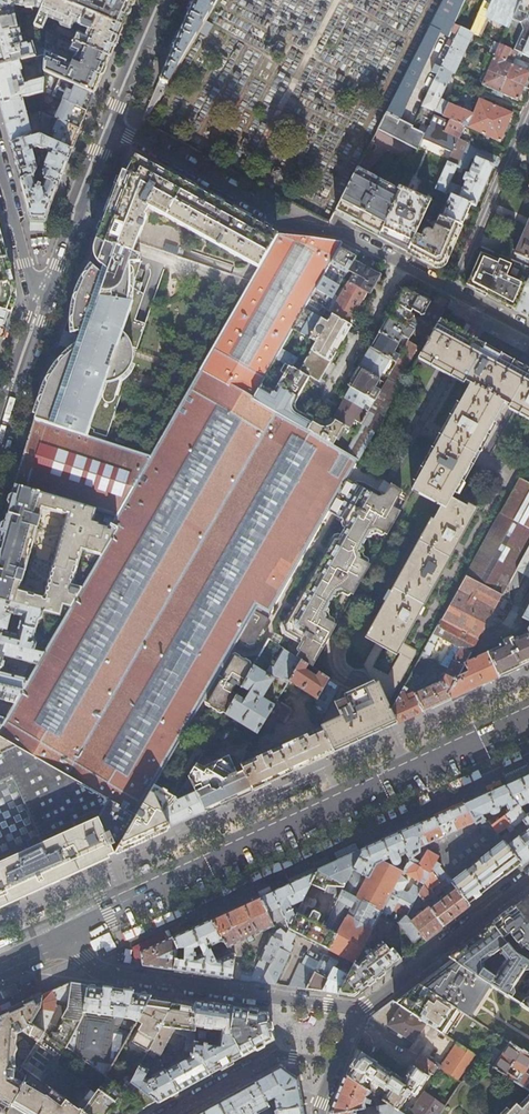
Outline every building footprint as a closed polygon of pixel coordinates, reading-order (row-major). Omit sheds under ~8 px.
[(11,63),(9,58),(20,54),(22,60),(27,58),(35,56),(39,55),(45,53),(45,52),(46,48),(34,51),(32,43),(23,46),(18,28),(17,28),(13,10),(15,6),(25,6),(25,7),(26,8),(37,8),(42,10),(46,0),(0,0),(0,66),(11,63)] [(58,0),(46,0),(42,10),(35,26),(43,29),(48,18),(60,23),(60,24),(60,26),(70,30),(72,29),(74,24),(87,30),(85,35),(78,32),(73,42),(109,57),(115,43),(122,26),(58,0)] [(122,26),(130,9),(134,0),(58,0),(122,26)] [(189,13),(178,37),(153,94),(148,107),(142,121),(144,123),(213,5),(209,4),(211,0),(195,0),(189,13)] [(465,0),(443,0),(377,129),(417,150),(422,139),(425,133),(411,128),(413,125),(398,118),(438,32),(449,37),(455,25),(454,24),(465,0)] [(490,5),(483,1),(468,31),(472,32),(477,34),(489,15),(508,24),(510,18),(518,0),(492,0),(490,5)] [(510,18),(518,22),(523,19),(528,22),(528,0),(518,0),(510,18)] [(468,31),(455,25),(449,37),(445,44),(462,53),(467,43),(472,32),(468,31)] [(46,42),(53,44),(57,35),(46,31),(46,42)] [(524,44),(520,53),(528,57),(528,33),(524,44)] [(520,53),(524,44),(517,41),(513,51),(520,54),(520,53)] [(67,61),(45,52),(45,53),(44,71),(57,77),(85,90),(94,94),(101,76),(109,57),(73,42),(69,52),(76,55),(72,66),(68,64),(68,62),(67,61)] [(460,57),(462,53),(445,44),(435,64),(453,72),(460,57)] [(504,61),(509,49),(498,44),(495,50),(493,56),(504,61)] [(39,55),(38,74),(42,79),(28,83),(28,84),(24,85),(22,77),(27,75),(25,67),(21,68),(19,61),(11,63),(0,66),(0,103),(22,98),(43,92),(44,71),(45,53),(39,55)] [(511,65),(504,61),(493,56),(491,62),(487,70),(506,78),(511,65)] [(515,58),(513,61),(528,67),(528,63),(515,58)] [(513,61),(511,65),(506,78),(523,86),(526,80),(528,73),(528,67),(513,61)] [(434,112),(439,100),(450,78),(451,75),(452,73),(453,72),(435,64),(432,71),(437,74),(419,111),(432,117),(434,112)] [(500,93),(506,78),(487,70),(482,85),(500,93)] [(90,103),(94,94),(85,90),(57,77),(51,96),(64,101),(87,112),(90,103)] [(519,96),(523,86),(506,78),(500,93),(507,96),(517,100),(519,96)] [(22,98),(0,103),(5,121),(11,145),(40,136),(41,130),(31,132),(22,98)] [(479,98),(472,114),(489,121),(495,106),(487,102),(479,98)] [(444,102),(439,100),(434,112),(442,116),(447,104),(444,102)] [(83,122),(87,112),(64,101),(55,118),(58,119),(58,120),(80,130),(83,122)] [(451,105),(447,104),(442,116),(449,119),(464,126),(463,128),(465,129),(472,114),(464,110),(451,105)] [(502,109),(495,106),(489,121),(505,127),(509,119),(511,113),(502,109)] [(42,111),(41,130),(40,136),(42,137),(46,138),(51,127),(49,126),(53,116),(42,111)] [(449,119),(442,116),(434,112),(432,117),(430,121),(425,133),(422,139),(451,153),(457,139),(443,133),(449,119)] [(482,136),(489,121),(472,114),(465,129),(482,136)] [(417,116),(413,125),(411,128),(425,133),(430,121),(417,116)] [(460,136),(463,128),(464,126),(449,119),(443,133),(457,139),(459,140),(460,136)] [(75,141),(80,130),(58,120),(49,140),(72,150),(75,141)] [(501,137),(505,127),(489,121),(482,136),(499,142),(501,137)] [(42,149),(42,137),(40,136),(11,145),(16,163),(20,179),(35,176),(35,175),(37,170),(32,149),(37,147),(42,149)] [(49,140),(46,138),(42,137),(42,149),(50,152),(43,171),(40,171),(40,178),(45,180),(58,184),(66,164),(69,157),(72,150),(49,140)] [(501,159),(459,140),(457,139),(451,153),(447,161),(457,165),(455,169),(463,172),(464,170),(467,167),(471,158),(474,159),(470,168),(468,168),(467,170),(466,171),(463,177),(464,179),(465,180),(462,187),(450,181),(445,193),(451,195),(471,204),(475,206),(486,181),(493,166),(497,167),(501,159)] [(103,223),(96,239),(133,252),(147,216),(145,214),(149,208),(258,268),(278,234),(266,227),(232,209),(189,186),(153,165),(144,161),(129,166),(126,172),(122,171),(118,181),(103,223)] [(450,181),(455,169),(457,165),(447,161),(435,189),(445,193),(450,181)] [(380,233),(400,188),(401,187),(399,186),(398,189),(357,169),(336,210),(365,226),(380,233)] [(47,222),(52,210),(48,208),(52,201),(55,191),(58,184),(45,180),(42,189),(37,188),(35,179),(36,179),(35,176),(20,179),(23,190),(31,218),(34,222),(40,222),(47,222)] [(430,201),(400,188),(380,233),(379,236),(395,243),(408,249),(420,223),(430,201)] [(465,217),(471,204),(451,195),(442,217),(462,225),(465,217)] [(446,262),(462,225),(442,217),(439,216),(433,230),(420,223),(408,249),(407,252),(415,256),(430,265),(434,267),(438,267),(441,267),(444,265),(446,262)] [(520,242),(514,254),(516,255),(514,261),(528,267),(528,221),(520,242)] [(11,313),(12,309),(16,297),(16,294),(15,289),(12,275),(0,232),(0,310),(11,313)] [(278,235),(278,234),(258,268),(245,291),(200,369),(150,456),(115,517),(111,523),(117,527),(101,555),(83,587),(72,605),(45,652),(23,690),(16,702),(7,717),(1,727),(4,729),(1,734),(22,747),(44,760),(68,774),(135,814),(154,783),(202,699),(230,652),(238,637),(257,604),(270,612),(358,459),(346,452),(306,430),(276,412),(252,399),(275,358),(342,243),(341,242),(318,239),(290,236),(278,235)] [(133,352),(132,346),(137,348),(145,323),(135,319),(144,293),(132,287),(141,261),(140,255),(133,252),(96,239),(95,246),(94,249),(94,254),(95,256),(96,260),(98,262),(100,264),(103,266),(101,272),(93,266),(88,272),(86,275),(83,279),(79,286),(78,291),(76,298),(74,303),(73,309),(87,311),(79,335),(74,350),(67,371),(55,368),(54,369),(50,377),(47,381),(45,388),(43,393),(35,419),(87,436),(90,428),(94,430),(93,432),(107,436),(126,379),(121,378),(124,375),(128,370),(131,365),(132,362),(132,359),(133,356),(133,352)] [(350,247),(342,243),(275,358),(285,363),(293,368),(305,346),(326,310),(344,279),(348,271),(354,261),(359,252),(350,247)] [(528,277),(528,267),(514,261),(513,260),(511,265),(499,260),(499,262),(479,253),(474,266),(468,279),(472,287),(478,290),(499,301),(515,310),(522,294),(528,280),(528,277)] [(373,272),(354,261),(348,271),(354,275),(349,282),(366,292),(369,294),(380,276),(373,272)] [(366,292),(349,282),(332,313),(348,323),(360,301),(366,292)] [(400,296),(395,304),(420,319),(430,302),(420,297),(404,289),(400,296)] [(435,292),(430,302),(420,319),(414,331),(408,340),(404,347),(396,362),(385,382),(380,391),(375,400),(368,412),(362,424),(357,432),(346,452),(358,459),(419,355),(438,322),(451,300),(443,296),(435,292)] [(522,294),(515,310),(527,316),(528,311),(528,297),(522,294)] [(391,310),(388,316),(414,331),(420,319),(395,304),(391,310)] [(1,344),(6,329),(11,313),(0,310),(0,346),(1,344)] [(332,313),(326,310),(305,346),(311,350),(330,361),(336,350),(346,333),(351,325),(348,323),(332,313)] [(414,331),(388,316),(383,325),(378,332),(404,347),(408,340),(414,331)] [(494,353),(451,329),(438,322),(419,355),(470,384),(413,490),(441,506),(370,633),(378,637),(363,664),(373,684),(350,694),(347,690),(339,684),(338,685),(320,722),(324,730),(327,738),(328,738),(332,750),(348,743),(383,726),(396,721),(392,708),(391,708),(389,703),(419,648),(402,638),(473,512),(451,499),(504,405),(528,419),(528,372),(494,353)] [(74,350),(79,335),(64,330),(59,345),(74,350)] [(374,339),(369,347),(390,359),(396,362),(404,347),(378,332),(374,339)] [(390,359),(369,347),(364,356),(358,367),(378,379),(390,359)] [(321,375),(330,361),(311,350),(299,371),(310,377),(318,381),(321,375)] [(299,371),(293,368),(285,363),(281,371),(284,373),(277,386),(297,398),(304,387),(310,377),(299,371)] [(379,379),(378,379),(358,367),(352,379),(348,385),(375,400),(380,391),(374,388),(379,379)] [(271,391),(260,385),(252,399),(276,412),(306,430),(312,420),(293,409),(293,406),(295,402),(297,398),(277,386),(274,390),(275,392),(271,392),(271,391)] [(341,397),(344,399),(368,412),(375,400),(348,385),(344,392),(341,397)] [(362,424),(368,412),(344,399),(339,408),(333,418),(350,428),(354,419),(362,424)] [(321,425),(312,420),(306,430),(346,452),(357,432),(350,428),(333,418),(330,422),(328,424),(326,425),(323,425),(321,425)] [(87,436),(35,419),(24,452),(16,478),(14,485),(95,511),(115,517),(150,456),(87,436)] [(451,699),(449,694),(467,661),(483,631),(512,579),(516,570),(528,547),(528,481),(520,477),(421,656),(430,660),(432,656),(430,655),(436,645),(435,645),(440,636),(459,646),(443,679),(411,694),(408,687),(409,686),(406,684),(392,708),(396,721),(397,723),(411,717),(436,706),(451,699)] [(401,511),(394,507),(404,491),(392,485),(386,494),(380,496),(347,478),(329,510),(344,518),(345,524),(339,535),(334,537),(284,623),(285,629),(301,638),(301,639),(303,640),(295,655),(302,659),(308,664),(313,667),(337,625),(327,619),(325,612),(337,591),(344,590),(354,595),(371,564),(362,558),(360,550),(371,531),(378,529),(388,534),(401,511)] [(95,511),(14,485),(7,511),(0,536),(0,599),(46,609),(60,613),(62,603),(72,605),(83,587),(72,584),(82,550),(101,555),(117,527),(111,523),(108,528),(91,523),(95,511)] [(516,570),(528,577),(528,547),(516,570)] [(510,586),(512,579),(483,631),(501,621),(511,603),(510,595),(510,590),(510,586)] [(44,617),(46,609),(0,599),(0,641),(36,650),(38,641),(36,637),(40,619),(44,617)] [(254,643),(272,613),(270,612),(257,604),(238,637),(250,644),(254,643)] [(528,663),(528,633),(513,640),(512,637),(505,640),(506,643),(467,661),(449,694),(451,699),(481,685),(504,674),(524,665),(528,663)] [(278,699),(289,680),(302,659),(295,655),(270,637),(254,665),(242,686),(241,686),(249,691),(245,698),(237,694),(226,712),(226,713),(258,732),(263,724),(278,699)] [(0,641),(0,684),(23,690),(45,652),(36,650),(0,641)] [(242,686),(254,665),(230,652),(202,699),(226,712),(237,694),(237,693),(232,691),(237,683),(242,686)] [(305,669),(308,664),(302,659),(289,680),(315,697),(311,704),(319,722),(320,722),(338,685),(319,671),(316,676),(305,669)] [(0,684),(0,698),(16,702),(23,690),(0,684)] [(278,699),(263,724),(270,728),(277,716),(282,720),(290,707),(278,699)] [(333,752),(332,750),(328,738),(327,738),(324,730),(318,733),(316,730),(306,734),(304,732),(291,738),(292,741),(272,750),(271,747),(254,755),(255,757),(241,764),(244,770),(253,789),(261,785),(271,781),(281,776),(293,771),(301,767),(312,762),(324,757),(333,752)] [(1,734),(0,736),(0,905),(2,904),(17,897),(37,888),(61,877),(114,853),(135,814),(68,774),(44,760),(22,747),(1,734)] [(200,769),(197,762),(189,776),(193,784),(196,790),(205,811),(212,808),(224,803),(253,789),(244,770),(237,774),(229,756),(200,769)] [(503,785),(518,805),(520,807),(526,804),(528,806),(528,808),(528,773),(518,778),(503,785)] [(169,827),(163,813),(176,796),(176,795),(154,783),(135,814),(114,853),(117,851),(119,847),(123,849),(129,846),(139,841),(158,833),(169,827)] [(483,794),(464,803),(476,824),(485,819),(483,816),(490,812),(491,815),(492,816),(493,816),(494,816),(499,814),(500,812),(500,811),(500,808),(506,805),(509,812),(518,805),(503,785),(483,794)] [(177,799),(176,796),(163,813),(169,827),(187,820),(205,811),(196,790),(177,799)] [(436,816),(420,823),(420,847),(439,839),(440,842),(433,845),(432,853),(427,850),(418,865),(410,860),(408,861),(403,871),(402,872),(417,881),(415,883),(413,882),(410,889),(406,890),(403,888),(408,879),(401,875),(391,893),(392,894),(412,906),(418,895),(418,896),(424,885),(424,884),(429,873),(439,866),(492,826),(488,821),(486,822),(485,819),(476,824),(464,803),(452,808),(436,816)] [(520,807),(518,805),(509,812),(504,816),(513,828),(521,821),(527,829),(519,835),(528,849),(528,820),(526,815),(520,807)] [(510,833),(509,833),(511,836),(511,841),(506,845),(520,863),(521,865),(527,861),(528,859),(528,849),(519,835),(513,828),(504,816),(492,826),(498,834),(506,827),(510,833)] [(322,927),(336,935),(325,955),(324,955),(329,958),(332,952),(354,964),(373,929),(392,894),(391,893),(401,875),(402,872),(403,871),(394,865),(396,865),(397,865),(399,865),(400,863),(401,861),(401,860),(398,854),(402,852),(408,861),(410,860),(420,852),(420,847),(420,823),(398,833),(380,841),(361,850),(361,853),(327,917),(322,926),(322,927)] [(506,845),(498,834),(492,826),(439,866),(447,876),(453,885),(467,903),(474,899),(487,889),(520,863),(506,845)] [(301,904),(309,908),(309,907),(311,908),(314,906),(316,902),(315,898),(314,897),(319,888),(325,890),(325,892),(325,894),(328,895),(329,893),(335,893),(322,915),(327,917),(361,853),(361,850),(336,862),(319,870),(303,900),(301,904)] [(427,891),(447,876),(439,866),(429,873),(424,884),(424,885),(418,896),(423,902),(426,900),(430,896),(427,891)] [(286,885),(259,897),(270,918),(282,913),(289,927),(297,913),(293,905),(303,900),(319,870),(286,885)] [(426,900),(423,902),(443,926),(469,906),(467,903),(453,885),(446,891),(449,895),(441,902),(437,897),(428,904),(426,900)] [(406,916),(412,906),(392,894),(373,929),(377,935),(382,941),(392,922),(384,918),(387,912),(391,914),(394,909),(406,916)] [(423,902),(418,896),(418,895),(412,906),(406,916),(423,936),(426,939),(443,926),(423,902)] [(21,907),(17,897),(2,904),(0,905),(0,914),(5,914),(21,907)] [(274,926),(270,918),(259,897),(236,907),(211,919),(228,947),(248,938),(250,941),(254,939),(253,936),(274,926)] [(301,904),(297,913),(289,927),(286,934),(282,942),(261,982),(275,984),(290,954),(289,954),(294,944),(296,941),(293,939),(297,933),(301,935),(300,937),(314,944),(315,942),(325,948),(322,953),(325,955),(336,935),(322,927),(322,926),(327,917),(322,915),(319,921),(315,919),(317,916),(316,912),(313,910),(310,911),(308,914),(306,914),(305,916),(301,914),(304,907),(308,909),(309,908),(301,904)] [(528,921),(527,922),(514,906),(492,923),(503,938),(510,933),(521,948),(524,946),(525,947),(528,950),(528,922),(528,921)] [(413,944),(423,936),(406,916),(399,922),(413,944)] [(203,923),(191,928),(204,955),(202,974),(214,975),(231,978),(232,962),(233,956),(228,947),(211,919),(203,923)] [(514,951),(503,938),(492,923),(484,929),(463,945),(448,957),(454,961),(486,981),(511,997),(520,1003),(528,1009),(528,997),(524,998),(524,999),(514,992),(515,991),(514,986),(524,969),(528,968),(528,961),(514,951)] [(182,933),(173,937),(178,946),(185,946),(184,958),(176,957),(175,957),(174,970),(185,971),(202,974),(204,955),(191,928),(182,933)] [(278,929),(272,935),(282,942),(286,934),(280,928),(278,929)] [(366,944),(377,935),(373,929),(354,964),(350,971),(338,993),(349,995),(353,996),(390,967),(401,959),(392,948),(389,950),(383,942),(371,951),(366,944)] [(159,943),(168,939),(165,933),(133,947),(135,964),(143,965),(140,952),(159,943)] [(261,982),(282,942),(272,935),(270,934),(259,956),(262,957),(254,973),(240,971),(241,963),(232,962),(231,978),(245,980),(261,982)] [(173,937),(168,939),(159,943),(140,952),(143,965),(152,967),(174,970),(175,957),(176,957),(178,946),(173,937)] [(337,962),(329,958),(324,955),(319,963),(306,989),(313,990),(322,991),(328,979),(327,978),(333,968),(334,968),(336,964),(337,962)] [(306,989),(319,963),(306,956),(302,965),(300,964),(289,986),(306,989)] [(464,1014),(486,981),(454,961),(440,972),(422,986),(463,1013),(464,1014)] [(345,962),(342,968),(336,964),(334,968),(333,968),(327,978),(328,979),(322,991),(327,992),(333,993),(338,993),(350,971),(347,970),(350,964),(345,962)] [(41,996),(40,1009),(30,1024),(43,1032),(22,1066),(30,1072),(42,1081),(66,1047),(83,1016),(87,985),(79,984),(71,983),(60,987),(41,996)] [(120,990),(87,985),(83,1016),(66,1047),(105,1076),(127,1036),(128,1037),(129,1034),(126,1031),(113,1029),(113,1024),(115,1024),(116,1018),(132,1020),(128,1029),(131,1031),(136,1021),(150,997),(151,995),(120,990)] [(399,1004),(398,1005),(426,1023),(443,1034),(449,1024),(453,1027),(463,1013),(422,986),(414,993),(399,1004)] [(41,996),(15,1008),(0,1015),(0,1099),(11,1106),(29,1077),(19,1070),(19,1066),(22,1066),(43,1032),(30,1024),(40,1009),(41,996)] [(159,1026),(173,1001),(160,999),(150,997),(136,1021),(140,1023),(130,1042),(147,1051),(147,1049),(152,1041),(160,1027),(159,1026)] [(173,1001),(159,1026),(160,1027),(152,1041),(147,1049),(156,1054),(157,1054),(159,1055),(174,1028),(176,1028),(193,1031),(193,1028),(221,1031),(230,1032),(234,1007),(211,1003),(188,1000),(175,998),(173,1001)] [(413,1042),(426,1023),(398,1005),(392,1001),(382,1008),(368,1018),(385,1028),(387,1026),(413,1042)] [(238,1007),(234,1007),(230,1032),(243,1057),(274,1040),(271,1024),(268,1012),(256,1010),(238,1007)] [(243,1057),(230,1032),(221,1031),(220,1034),(218,1048),(199,1046),(199,1043),(193,1042),(192,1052),(196,1052),(210,1075),(228,1065),(243,1057)] [(479,1058),(492,1066),(528,1091),(528,1075),(524,1071),(528,1064),(528,1054),(522,1049),(521,1051),(495,1034),(479,1058)] [(458,1078),(474,1054),(456,1043),(442,1065),(430,1058),(428,1060),(440,1068),(457,1079),(458,1078)] [(403,1080),(357,1048),(351,1063),(346,1075),(370,1092),(389,1104),(398,1111),(409,1093),(415,1097),(435,1066),(439,1069),(440,1068),(428,1060),(420,1055),(413,1066),(403,1080)] [(154,1058),(156,1054),(147,1049),(147,1051),(145,1054),(154,1058)] [(191,1058),(166,1071),(171,1080),(173,1080),(180,1091),(193,1084),(210,1075),(196,1052),(192,1052),(189,1053),(191,1058)] [(54,1064),(42,1081),(88,1113),(132,1113),(139,1110),(146,1107),(117,1085),(113,1082),(107,1089),(100,1085),(94,1094),(54,1064)] [(148,1070),(139,1065),(131,1080),(130,1082),(156,1101),(159,1103),(166,1099),(180,1091),(173,1080),(171,1080),(166,1071),(165,1069),(153,1076),(153,1077),(154,1079),(151,1081),(145,1077),(148,1070)] [(254,1081),(265,1101),(273,1096),(275,1099),(274,1099),(276,1110),(301,1106),(299,1090),(297,1079),(289,1073),(280,1067),(271,1072),(254,1081)] [(29,1077),(11,1106),(23,1112),(26,1113),(88,1113),(42,1081),(30,1072),(29,1077)] [(368,1094),(370,1092),(346,1075),(340,1090),(331,1113),(366,1108),(365,1102),(367,1097),(368,1094)] [(156,1101),(130,1082),(131,1080),(130,1078),(129,1077),(128,1077),(127,1076),(126,1076),(125,1076),(124,1077),(123,1078),(117,1085),(146,1107),(150,1104),(156,1101)] [(265,1101),(254,1081),(237,1091),(218,1102),(224,1113),(254,1113),(268,1106),(265,1101)] [(389,1104),(370,1092),(368,1094),(377,1100),(377,1106),(389,1104)] [(409,1113),(439,1113),(445,1106),(424,1092),(409,1113)] [(521,1108),(516,1103),(506,1113),(528,1113),(528,1100),(521,1108)] [(195,1113),(224,1113),(218,1102),(203,1110),(195,1113)] [(366,1108),(331,1113),(356,1113),(355,1113),(361,1113),(377,1113),(380,1113),(381,1113),(403,1113),(398,1111),(389,1104),(377,1106),(366,1108)]
